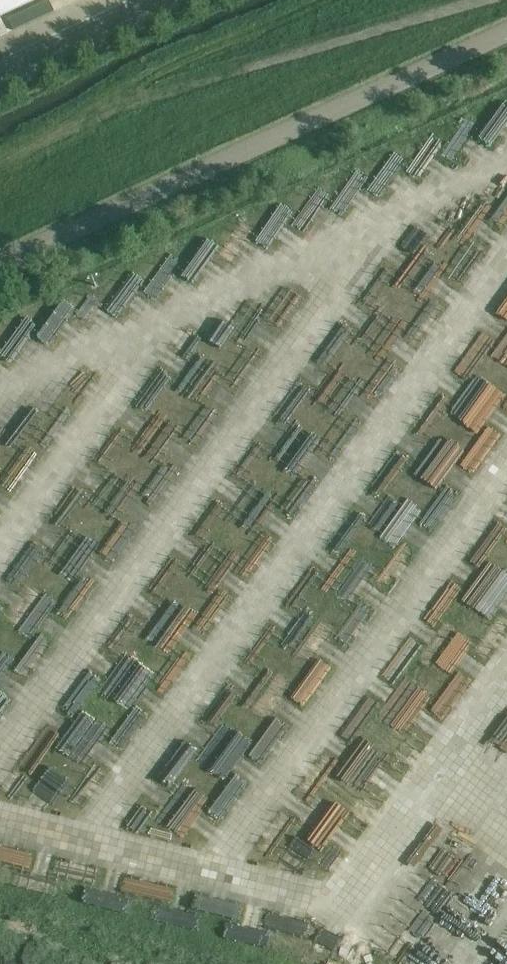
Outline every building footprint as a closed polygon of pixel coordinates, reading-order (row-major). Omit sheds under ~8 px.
[(39,0),(0,0),(0,18),(39,0)]
